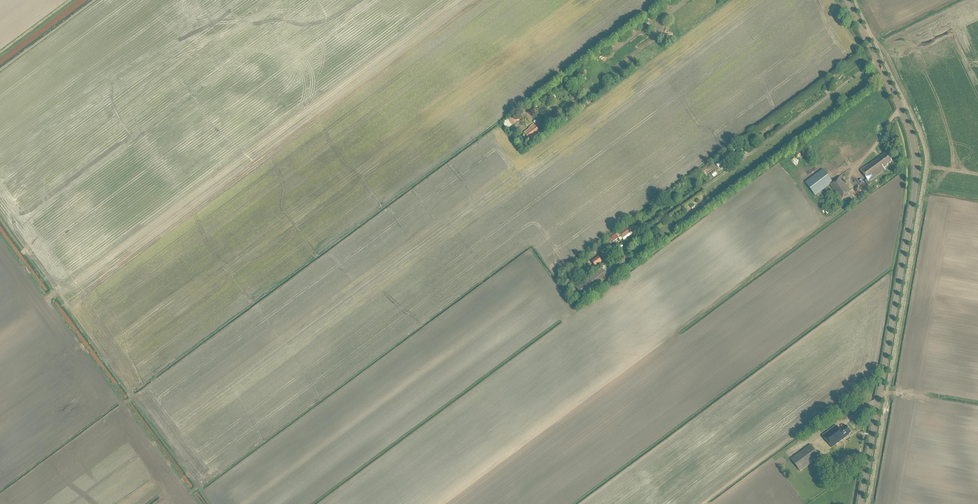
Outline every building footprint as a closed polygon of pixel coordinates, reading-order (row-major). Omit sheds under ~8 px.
[(515,124),(520,121),(516,116),(511,119),(511,118),(503,124),(507,130),(515,125),(515,124)] [(534,125),(528,129),(529,130),(526,132),(524,134),(529,141),(539,133),(534,125)] [(540,134),(530,142),(532,145),(543,137),(542,137),(544,135),(543,133),(541,135),(540,134)] [(887,165),(892,162),(887,155),(885,155),(884,154),(868,165),(867,165),(860,170),(867,180),(864,181),(868,187),(872,184),(870,182),(886,171),(884,169),(888,166),(887,165)] [(805,182),(815,196),(831,185),(842,201),(849,196),(847,194),(851,191),(841,177),(833,182),(823,169),(805,182)] [(636,232),(630,224),(610,239),(613,243),(621,237),(624,241),(636,232)] [(628,260),(624,253),(620,256),(612,262),(618,270),(626,265),(625,263),(628,260)] [(602,262),(598,257),(590,262),(594,267),(602,262)] [(577,293),(573,288),(569,291),(572,296),(577,293)] [(849,434),(851,433),(846,425),(839,430),(836,426),(823,436),(831,448),(850,435),(849,434)] [(822,459),(811,445),(791,459),(801,472),(814,461),(816,464),(822,459)]
